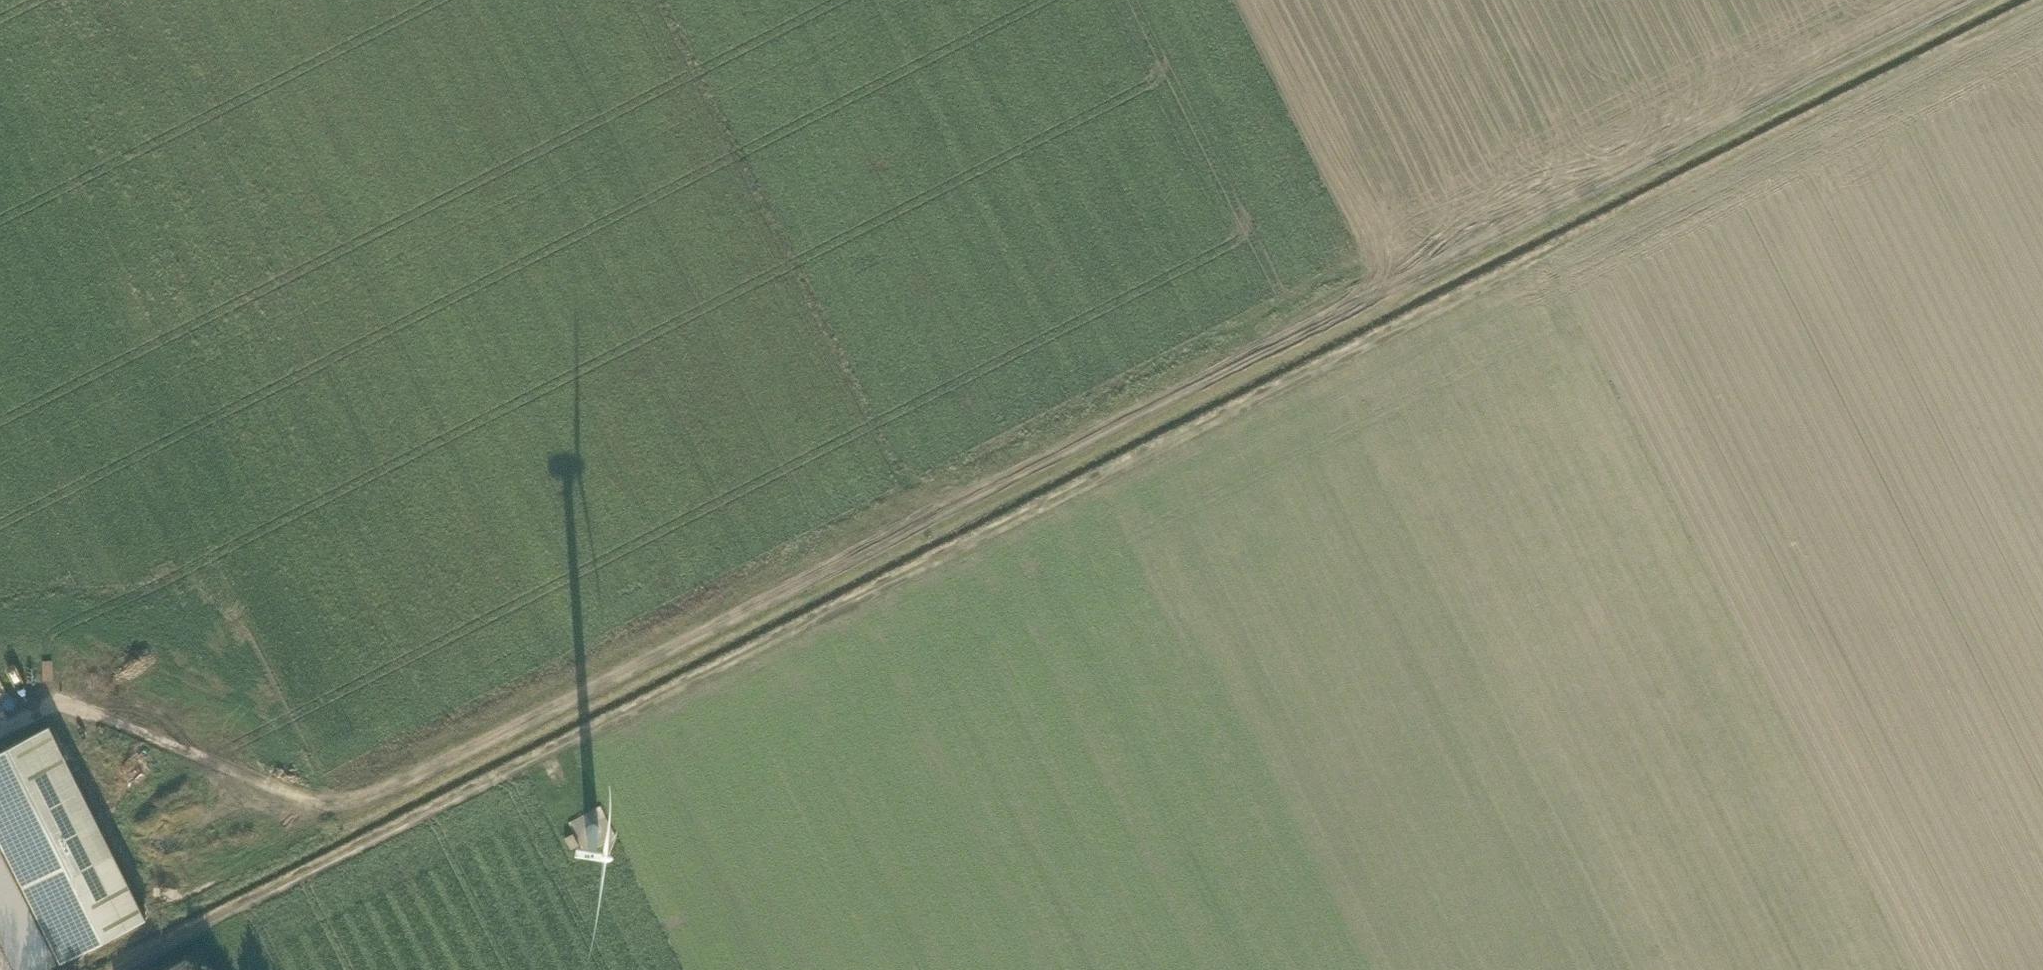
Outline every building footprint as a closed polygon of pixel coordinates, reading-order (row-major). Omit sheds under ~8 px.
[(79,953),(145,920),(48,727),(0,751),(0,845),(1,848),(0,849),(0,969),(46,969),(59,964),(79,953)] [(186,959),(163,969),(191,969),(186,959)]
